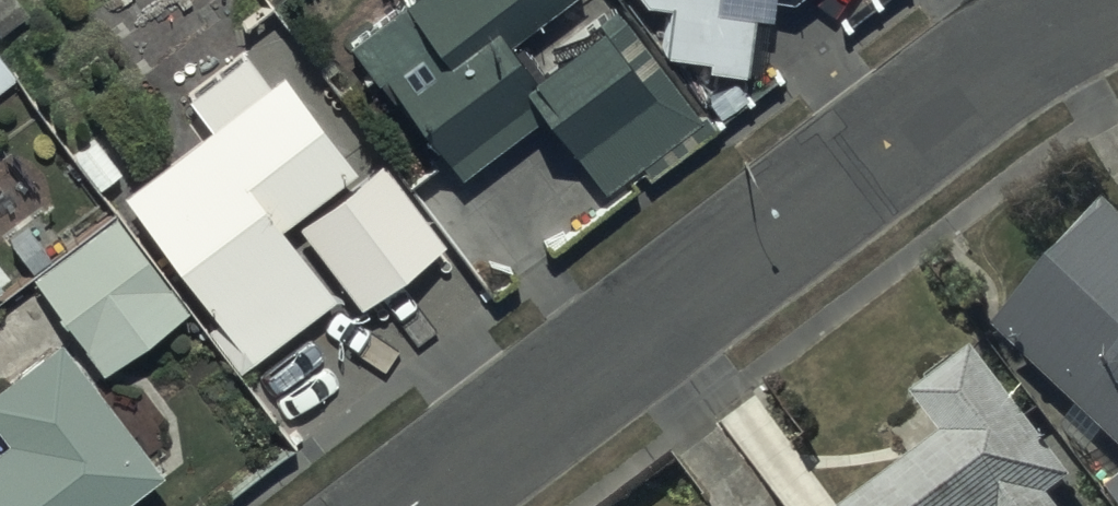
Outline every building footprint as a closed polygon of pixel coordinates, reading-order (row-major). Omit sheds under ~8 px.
[(346,40),(382,88),(388,84),(457,176),(542,112),(601,191),(640,162),(650,175),(707,133),(610,5),(530,65),(510,38),(560,0),(398,0),(346,40)] [(671,3),(663,50),(705,57),(704,62),(739,68),(749,9),(766,11),(768,0),(654,0),(671,3)] [(206,124),(119,191),(214,319),(204,326),(236,368),(332,298),(278,224),(355,167),(281,67),(266,79),(243,50),(184,95),(206,124)] [(18,86),(0,58),(0,98),(18,86)] [(382,160),(297,224),(356,302),(441,239),(382,160)] [(115,209),(28,274),(100,371),(187,306),(115,209)] [(996,335),(1077,416),(1062,431),(1088,457),(1106,439),(1117,451),(1117,218),(1114,214),(996,335)] [(161,472),(61,334),(0,378),(0,423),(8,434),(0,440),(0,505),(113,505),(161,472)] [(978,357),(916,405),(946,444),(866,505),(1057,505),(1055,503),(1077,486),(978,357)] [(1109,492),(1117,505),(1117,485),(1109,492)]
